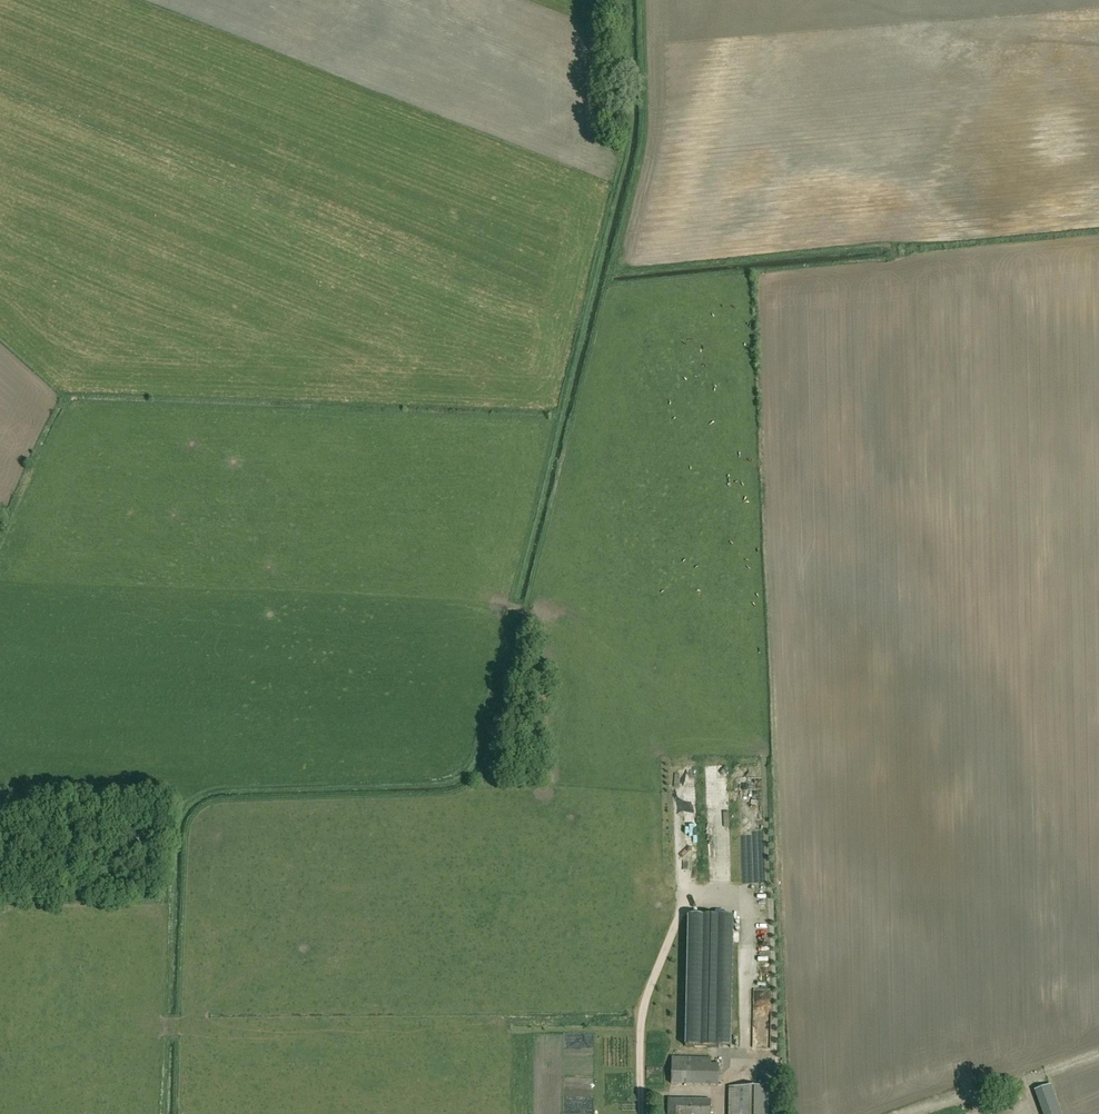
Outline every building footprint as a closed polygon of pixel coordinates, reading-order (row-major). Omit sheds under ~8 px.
[(719,1047),(730,1048),(733,917),(688,916),(685,1047),(719,1047)] [(747,1035),(748,1048),(763,1048),(763,1034),(747,1035)] [(711,1063),(711,1057),(672,1057),(672,1085),(718,1086),(719,1064),(711,1063)] [(1052,1084),(1036,1090),(1038,1098),(1039,1097),(1045,1113),(1062,1113),(1054,1093),(1055,1092),(1052,1084)] [(778,1088),(729,1087),(729,1113),(778,1113),(778,1088)] [(711,1099),(669,1099),(668,1113),(711,1113),(711,1099)]
